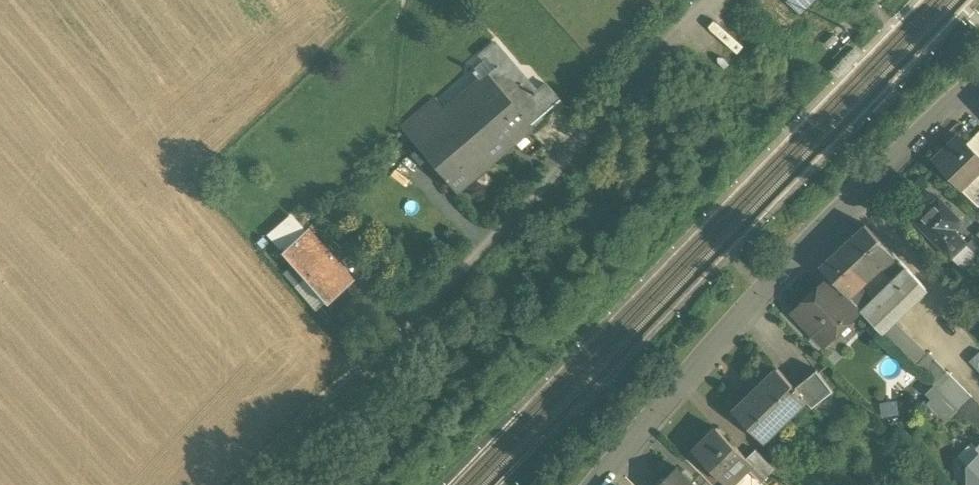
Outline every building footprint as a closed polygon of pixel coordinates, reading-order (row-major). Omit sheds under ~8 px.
[(800,14),(813,0),(786,0),(800,14)] [(485,75),(410,140),(437,172),(512,106),(485,75)] [(512,106),(437,172),(454,191),(529,125),(512,106)] [(967,144),(978,157),(978,132),(967,144)] [(959,136),(933,161),(961,189),(978,171),(978,157),(967,144),(959,136)] [(961,221),(938,198),(914,221),(937,244),(953,229),(961,221)] [(865,225),(820,267),(830,278),(846,295),(891,253),(865,225)] [(350,281),(306,231),(303,233),(299,228),(291,234),(295,239),(281,252),(325,302),(350,281)] [(966,243),(953,229),(937,244),(950,258),(966,243)] [(908,270),(891,253),(846,295),(853,302),(861,311),(863,313),(908,270)] [(908,270),(863,313),(880,332),(895,318),(926,289),(908,270)] [(846,295),(830,278),(820,288),(843,311),(853,302),(846,295)] [(843,311),(820,288),(794,313),(824,346),(861,311),(853,302),(843,311)] [(971,399),(895,318),(880,332),(957,413),(971,399)] [(776,370),(733,412),(763,442),(805,401),(812,408),(832,392),(816,371),(800,384),(792,375),(787,380),(776,370)] [(716,429),(693,452),(726,484),(732,484),(747,470),(752,465),(746,460),(716,429)] [(774,470),(755,451),(746,460),(752,465),(747,470),(761,483),(774,470)] [(968,467),(968,475),(977,484),(978,484),(978,456),(968,467)] [(676,468),(659,484),(693,484),(676,468)]
